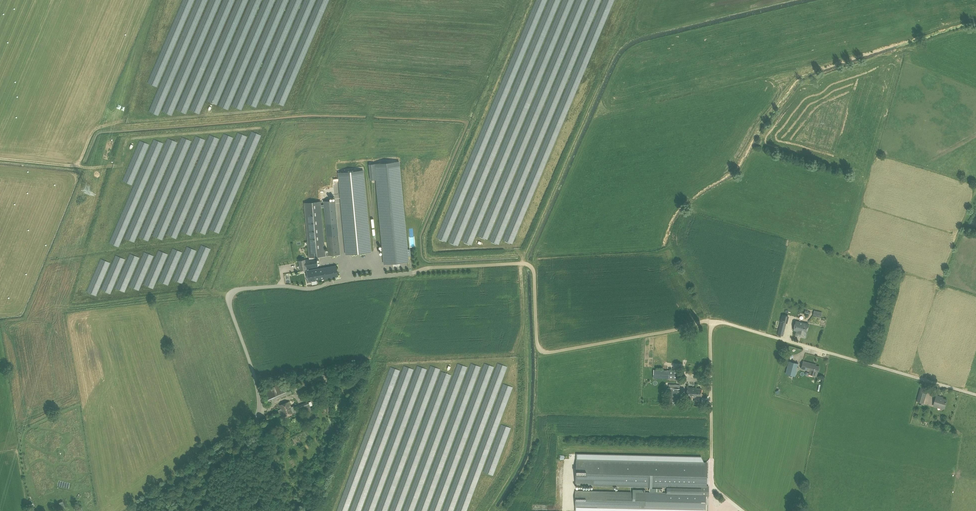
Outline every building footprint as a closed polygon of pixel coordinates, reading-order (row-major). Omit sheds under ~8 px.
[(409,261),(399,162),(369,164),(370,179),(377,179),(385,263),(409,261)] [(363,170),(339,172),(346,254),(371,251),(363,170)] [(326,256),(340,254),(337,223),(335,200),(324,201),(326,224),(328,252),(326,253),(326,256)] [(304,202),(305,211),(305,213),(305,215),(309,257),(326,256),(326,253),(321,201),(311,202),(309,202),(308,202),(304,202)] [(317,257),(305,259),(299,260),(300,269),(306,268),(318,266),(317,257)] [(308,281),(324,278),(332,277),(337,276),(338,276),(336,265),(307,270),(307,275),(306,276),(307,279),(308,279),(308,281)] [(786,323),(787,323),(789,316),(782,314),(780,321),(777,334),(783,336),(786,323)] [(798,321),(795,335),(805,337),(808,323),(798,321)] [(803,361),(801,368),(817,372),(819,366),(815,365),(816,364),(803,361)] [(798,364),(790,362),(788,373),(793,374),(792,378),(796,379),(799,367),(797,367),(798,364)] [(680,399),(680,386),(680,385),(668,384),(668,388),(667,388),(666,394),(666,403),(683,404),(683,399),(680,399)] [(921,386),(917,401),(924,403),(928,388),(921,386)] [(696,388),(696,387),(687,387),(687,397),(696,397),(701,397),(701,388),(696,388)] [(947,399),(941,398),(941,396),(937,395),(934,406),(938,407),(938,406),(945,408),(947,399)] [(280,415),(283,414),(284,416),(296,412),(294,406),(291,407),(289,402),(279,405),(281,409),(278,410),(266,416),(268,421),(280,415)] [(312,412),(309,402),(299,405),(301,411),(304,410),(306,413),(312,412)] [(706,463),(577,459),(576,485),(662,487),(667,487),(706,488),(706,486),(706,463)] [(666,493),(576,490),(575,506),(645,508),(706,510),(706,496),(708,496),(708,486),(706,486),(706,488),(667,487),(666,493)]
